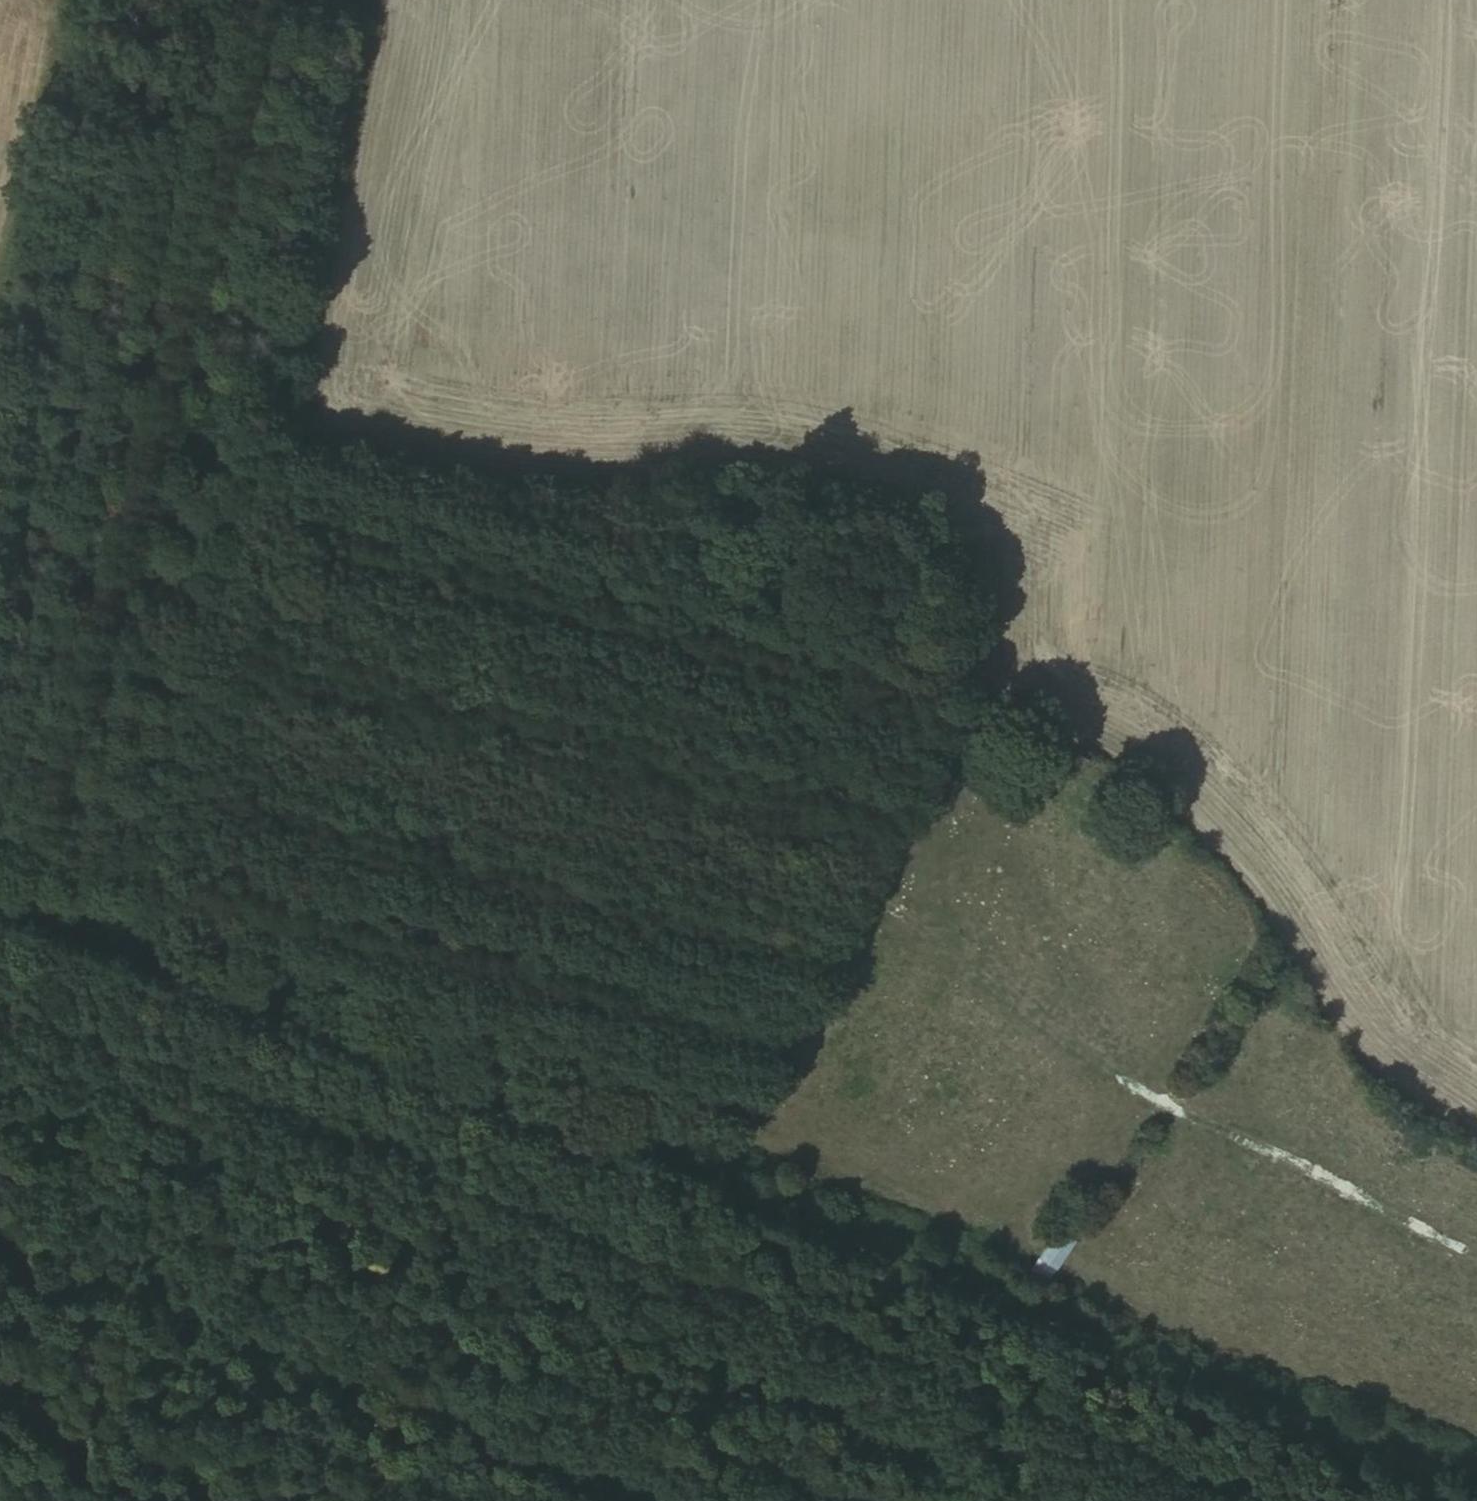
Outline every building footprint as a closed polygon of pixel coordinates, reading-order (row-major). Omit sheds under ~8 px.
[(1031,1271),(1063,1290),(1092,1308),(1110,1279),(1087,1264),(1094,1253),(1054,1231),(1031,1271)]
